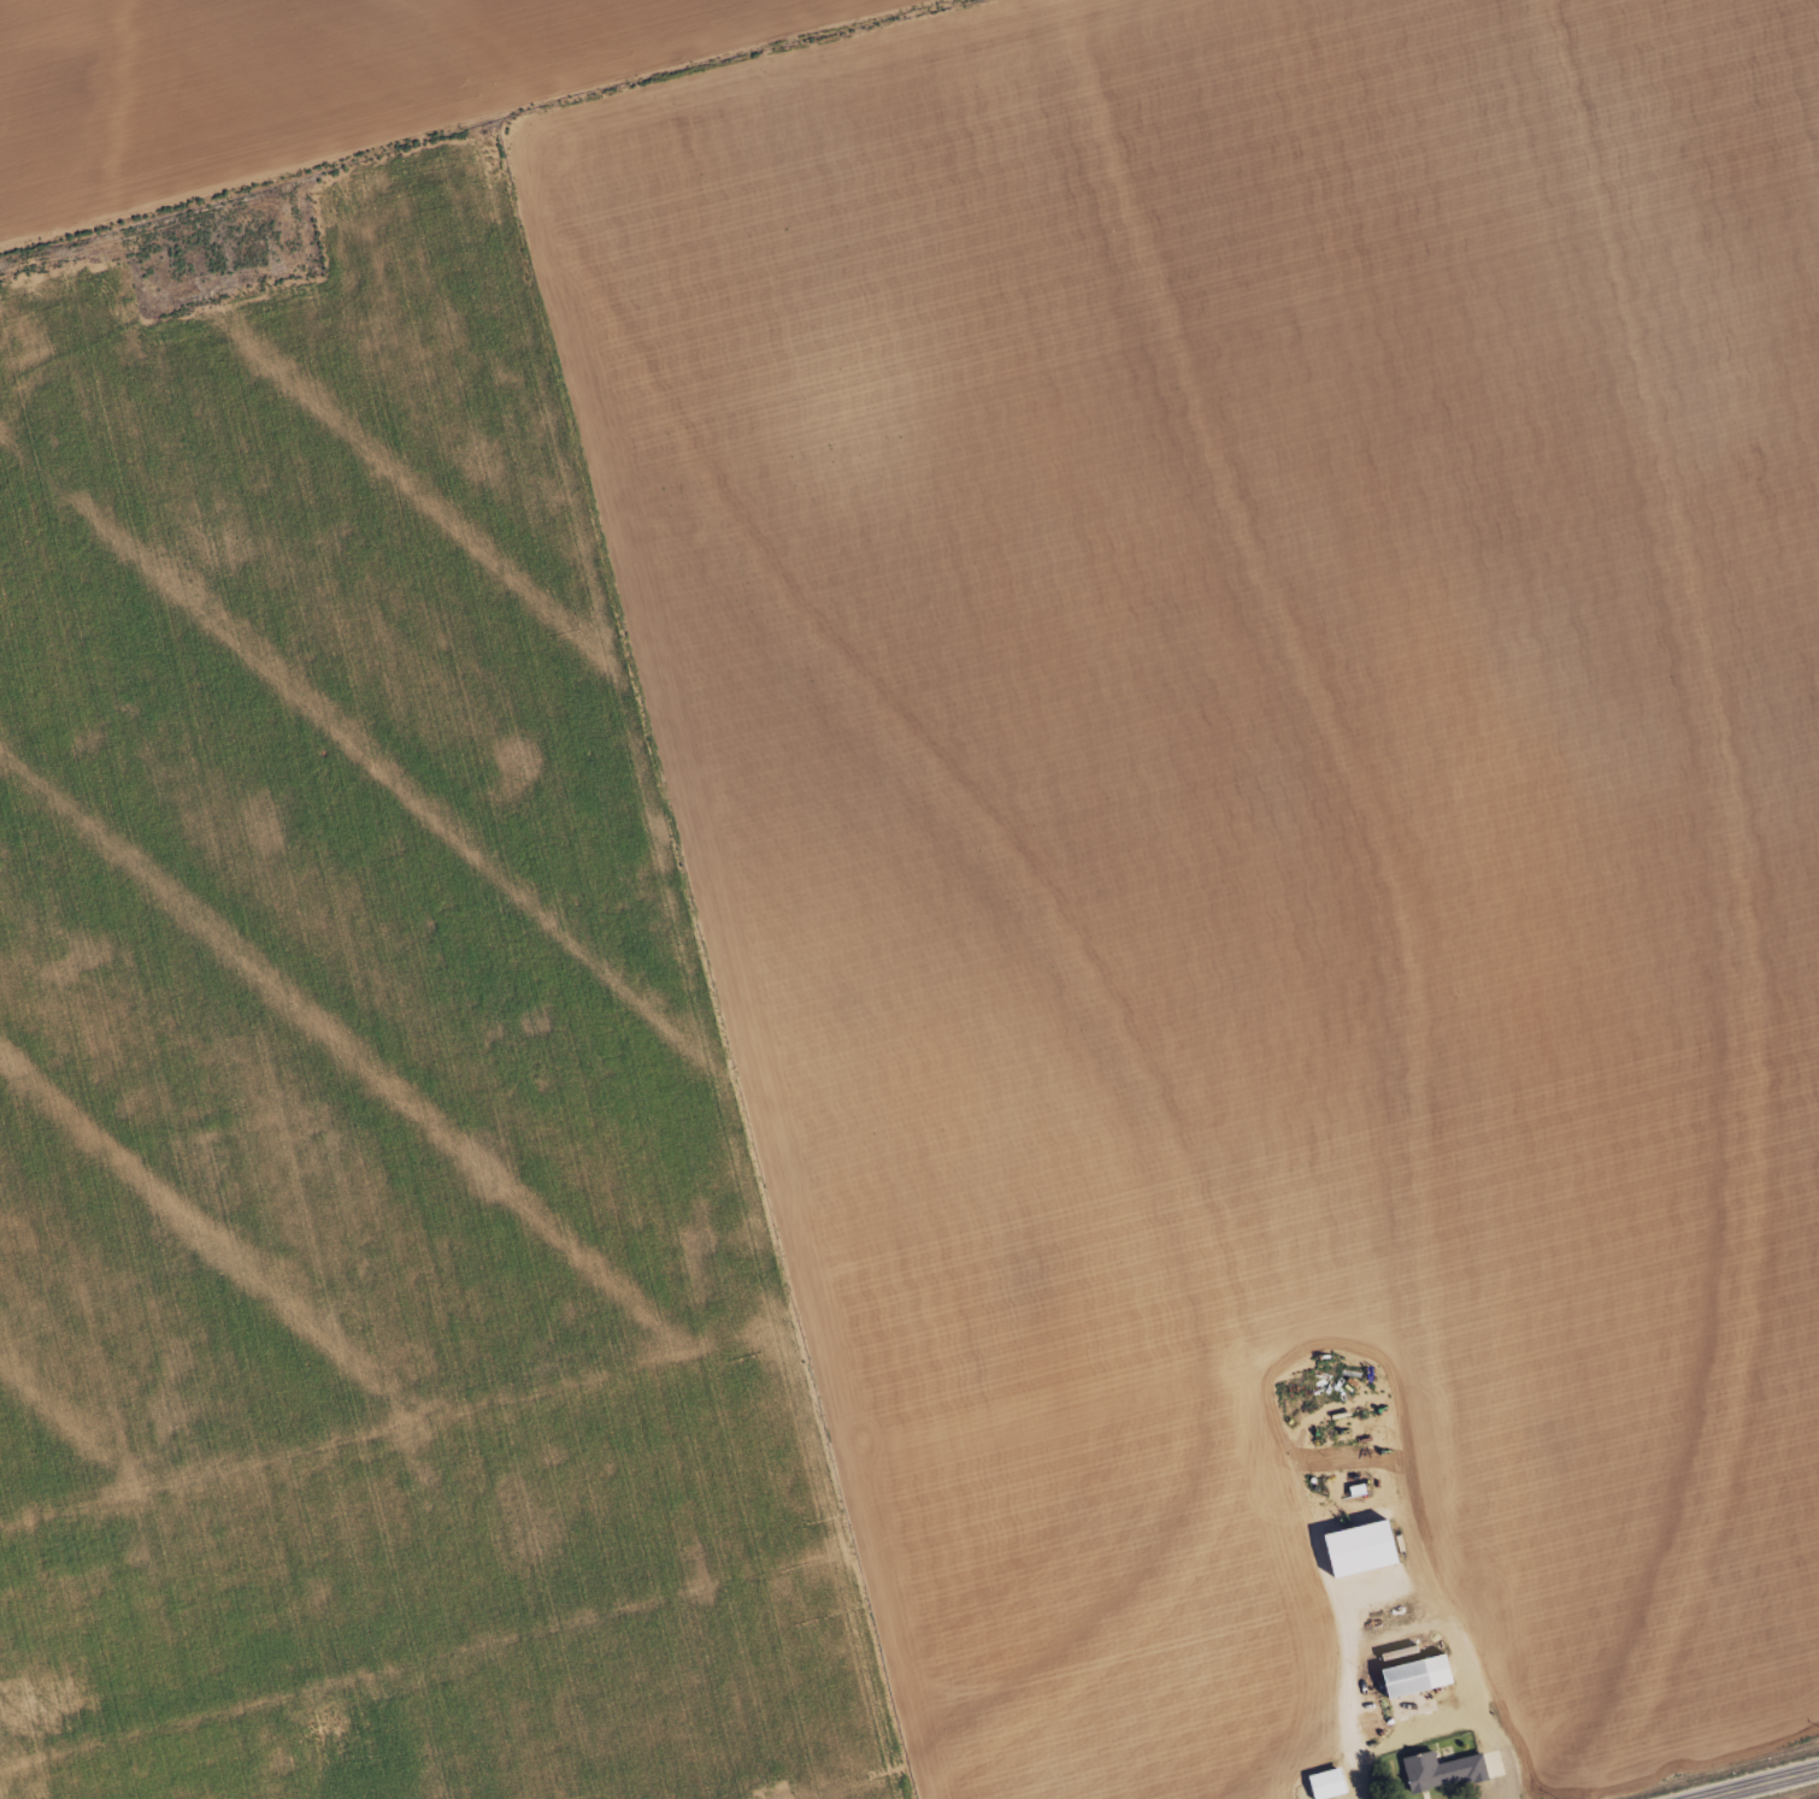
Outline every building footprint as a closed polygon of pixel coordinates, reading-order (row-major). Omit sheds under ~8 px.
[(1374,1667),(1381,1698),(1448,1683),(1441,1652),(1374,1667)] [(1476,1774),(1471,1754),(1435,1762),(1432,1749),(1401,1756),(1409,1790),(1476,1774)]
